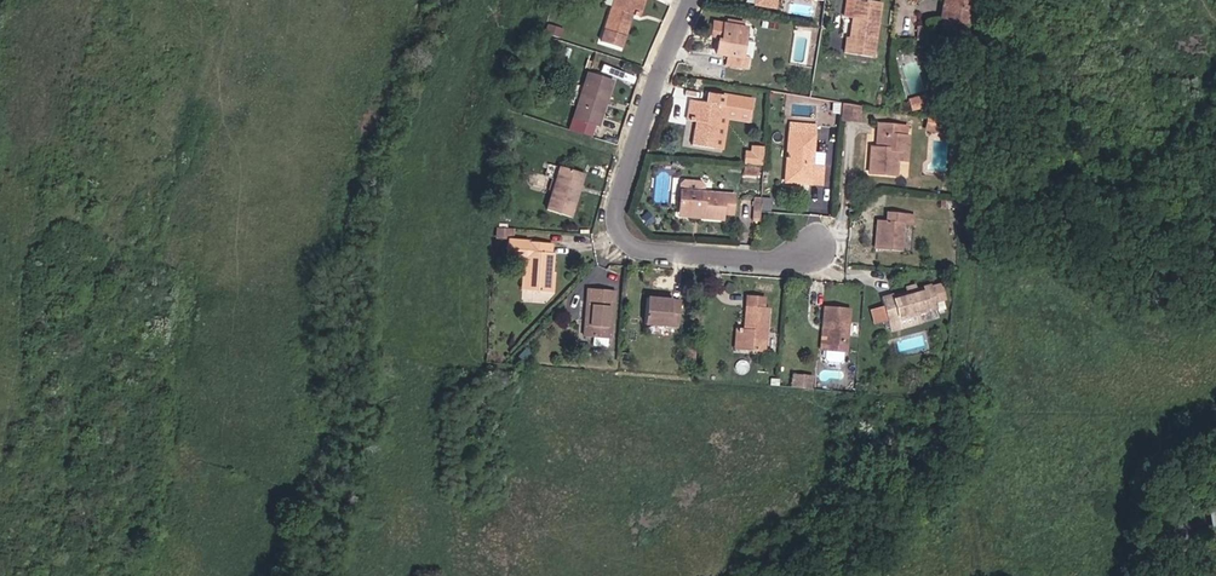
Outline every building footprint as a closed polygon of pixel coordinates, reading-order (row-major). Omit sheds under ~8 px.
[(636,0),(611,0),(598,41),(619,47),(623,34),(619,33),(626,9),(633,11),(636,0)] [(750,5),(772,9),(774,0),(751,0),(750,5)] [(854,0),(851,0),(849,15),(845,38),(837,37),(834,55),(869,60),(878,5),(854,0)] [(849,15),(851,0),(842,0),(840,13),(849,15)] [(935,32),(967,37),(972,0),(940,0),(935,32)] [(719,24),(716,42),(722,43),(725,25),(719,24)] [(746,29),(725,25),(722,43),(716,42),(714,54),(726,56),(725,67),(746,70),(748,59),(740,58),(746,29)] [(558,39),(561,30),(547,26),(544,35),(558,39)] [(929,44),(930,32),(921,31),(921,44),(929,44)] [(596,126),(611,81),(586,72),(571,117),(596,126)] [(755,100),(706,92),(705,102),(695,101),(690,127),(695,128),(700,129),(698,137),(694,136),(693,145),(714,147),(720,108),(753,112),(755,100)] [(926,98),(917,100),(919,110),(928,108),(926,98)] [(686,126),(690,127),(695,101),(690,100),(686,126)] [(917,100),(906,102),(908,112),(919,110),(917,100)] [(839,104),(837,122),(854,124),(857,107),(839,104)] [(753,112),(720,108),(714,147),(723,149),(728,117),(752,120),(753,112)] [(924,130),(936,133),(936,125),(941,125),(941,121),(926,118),(924,130)] [(936,125),(936,133),(944,134),(946,122),(941,121),(941,125),(936,125)] [(817,151),(820,126),(787,123),(784,152),(780,151),(779,160),(786,161),(785,176),(809,178),(808,182),(821,184),(824,152),(817,151)] [(873,134),(881,134),(880,149),(872,149),(868,149),(868,173),(896,174),(896,158),(896,148),(906,148),(906,134),(895,134),(895,125),(873,124),(873,134)] [(881,134),(873,134),(872,149),(880,149),(881,134)] [(761,167),(762,149),(752,148),(752,157),(743,156),(742,166),(761,167)] [(906,148),(896,148),(896,158),(906,158),(906,148)] [(567,219),(580,177),(556,170),(543,211),(567,219)] [(753,178),(754,170),(741,170),(741,178),(753,178)] [(679,191),(702,193),(702,186),(698,183),(682,182),(679,185),(679,191)] [(679,191),(678,191),(676,212),(700,213),(700,220),(729,222),(729,213),(740,214),(741,197),(702,193),(679,191)] [(757,214),(758,201),(751,200),(749,224),(756,225),(757,214)] [(887,211),(885,222),(879,221),(875,248),(899,251),(904,224),(906,214),(887,211)] [(906,214),(904,224),(914,226),(915,216),(906,214)] [(504,240),(505,229),(492,228),(491,239),(504,240)] [(547,275),(549,254),(546,254),(547,244),(503,241),(503,255),(521,256),(519,291),(544,292),(545,275),(547,275)] [(895,297),(904,294),(901,286),(892,289),(895,297)] [(881,300),(890,331),(897,329),(895,319),(919,312),(933,309),(931,303),(942,300),(938,287),(921,291),(920,290),(904,294),(895,297),(881,300)] [(607,337),(611,292),(582,290),(578,334),(607,337)] [(645,297),(642,321),(677,324),(679,303),(669,302),(669,299),(653,298),(645,297)] [(744,303),(742,319),(748,319),(747,326),(733,326),(733,330),(737,330),(736,349),(759,351),(762,304),(744,303)] [(848,309),(821,306),(819,325),(825,326),(822,350),(840,352),(843,353),(848,309)] [(919,312),(895,319),(897,329),(921,322),(919,312)] [(822,350),(825,326),(819,325),(816,350),(822,350)] [(839,359),(840,352),(822,350),(821,358),(824,361),(836,362),(839,359)] [(804,387),(805,376),(789,375),(789,386),(804,387)]
